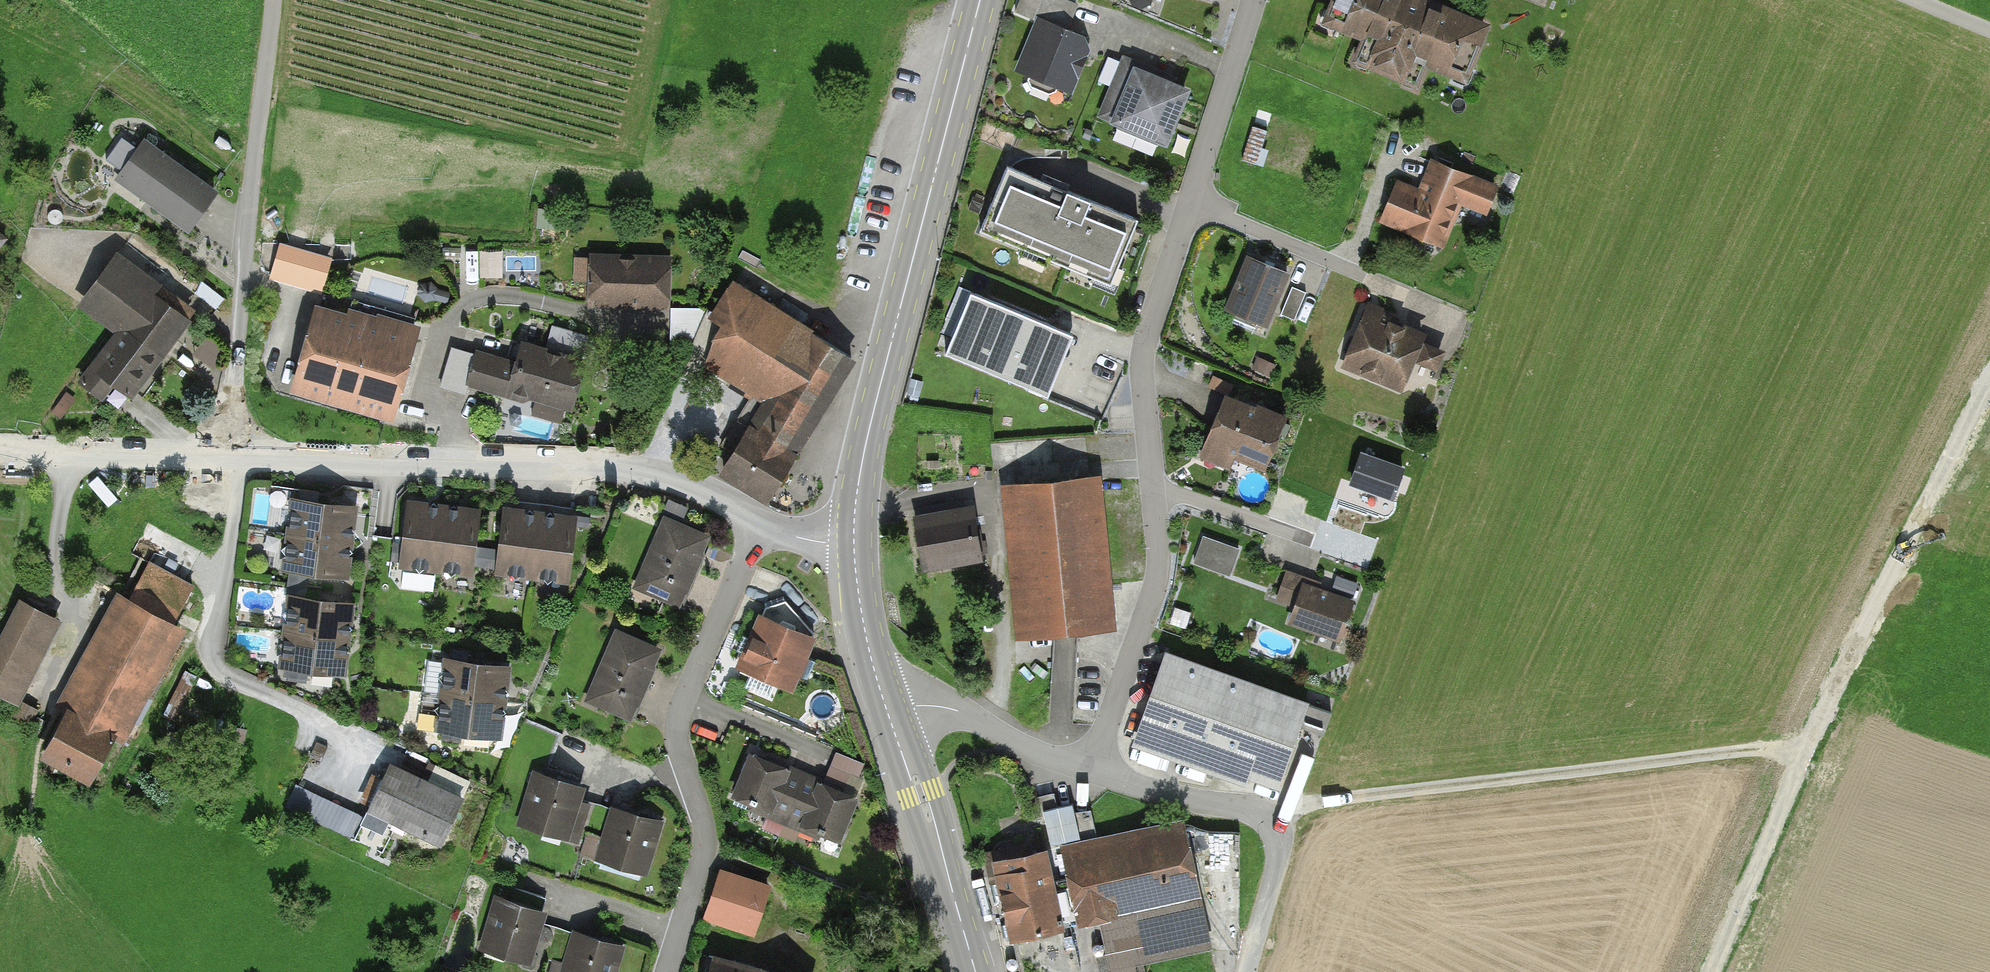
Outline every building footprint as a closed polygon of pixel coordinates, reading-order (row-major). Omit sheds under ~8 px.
[(1070,0),(1020,0),(1016,12),(1040,21),(1020,68),(1069,88),(1086,48),(1082,39),(1064,31),(1076,3),(1070,0)] [(1441,0),(1337,0),(1329,20),(1372,38),(1361,63),(1420,88),(1431,63),(1469,79),(1493,22),(1441,0)] [(1120,61),(1108,57),(1099,80),(1110,85),(1120,61)] [(1154,72),(1125,60),(1103,114),(1165,140),(1185,91),(1152,77),(1154,72)] [(1243,157),(1267,166),(1286,115),(1262,106),(1243,157)] [(214,191),(145,141),(140,149),(122,136),(106,159),(124,172),(119,179),(188,228),(214,191)] [(1494,187),(1433,162),(1421,192),(1398,183),(1384,218),(1441,241),(1459,197),(1486,208),(1494,187)] [(1137,219),(1007,165),(980,230),(1110,284),(1137,219)] [(325,270),(278,257),(273,277),(320,290),(325,270)] [(667,259),(592,257),(591,302),(666,305),(667,259)] [(1267,321),(1287,273),(1249,257),(1229,305),(1237,308),(1232,321),(1253,330),(1259,317),(1267,321)] [(118,408),(186,318),(112,262),(85,298),(123,327),(82,381),(118,408)] [(431,282),(421,284),(418,294),(425,301),(435,299),(447,302),(450,292),(438,289),(431,282)] [(853,358),(737,286),(720,314),(733,323),(709,361),(769,398),(723,472),(765,498),(853,358)] [(1306,292),(1292,286),(1280,314),(1294,320),(1306,292)] [(1073,334),(971,292),(945,354),(1047,396),(1073,334)] [(347,318),(318,310),(296,384),(389,411),(416,318),(353,299),(347,318)] [(707,309),(671,308),(670,343),(692,343),(707,309)] [(1394,320),(1368,310),(1346,364),(1401,386),(1412,358),(1435,368),(1442,351),(1419,342),(1421,335),(1392,323),(1394,320)] [(579,361),(587,337),(553,327),(546,352),(523,346),(518,365),(477,353),(468,384),(490,390),(492,384),(569,407),(582,362),(579,361)] [(1292,419),(1228,396),(1205,459),(1234,470),(1238,459),(1273,472),(1292,419)] [(1402,471),(1362,456),(1351,484),(1391,499),(1402,471)] [(1088,482),(1016,489),(1030,629),(1102,622),(1088,482)] [(360,507),(294,499),(286,568),(352,576),(360,507)] [(938,515),(916,519),(924,566),(980,557),(971,508),(959,510),(958,502),(936,506),(938,515)] [(485,512),(410,503),(403,566),(477,575),(485,512)] [(580,514),(507,506),(498,576),(571,585),(580,514)] [(713,535),(667,513),(635,581),(681,603),(713,535)] [(1239,549),(1203,536),(1194,562),(1230,574),(1239,549)] [(1276,597),(1298,605),(1292,620),(1338,636),(1350,602),(1305,586),(1308,578),(1286,571),(1276,597)] [(183,603),(140,580),(46,753),(88,776),(122,714),(137,722),(180,643),(165,635),(183,603)] [(358,601),(289,593),(281,663),(350,671),(358,601)] [(786,599),(765,606),(740,665),(752,671),(746,685),(769,695),(775,681),(791,688),(797,674),(807,679),(815,660),(804,655),(813,632),(786,599)] [(16,698),(55,621),(22,604),(0,648),(0,689),(16,698)] [(668,651),(619,628),(587,694),(636,717),(668,651)] [(1332,712),(1167,654),(1139,733),(1277,782),(1300,720),(1325,730),(1332,712)] [(516,665),(447,658),(440,730),(508,737),(516,665)] [(429,659),(429,689),(442,689),(442,659),(429,659)] [(181,756),(167,749),(163,757),(177,764),(181,756)] [(822,785),(852,798),(861,777),(855,775),(860,762),(836,752),(822,785)] [(822,785),(752,755),(735,794),(839,838),(855,799),(852,798),(822,785)] [(421,778),(390,764),(355,839),(382,852),(397,820),(441,841),(468,782),(428,763),(421,778)] [(587,784),(533,768),(517,821),(571,837),(587,784)] [(1181,823),(1097,841),(1091,811),(1075,814),(1073,803),(1058,807),(1055,794),(1032,799),(1044,851),(1063,847),(1080,921),(1100,917),(1109,955),(1099,957),(1102,971),(1144,971),(1140,956),(1207,941),(1181,823)] [(664,821),(612,806),(597,856),(649,872),(664,821)] [(988,862),(991,877),(1000,875),(1021,971),(1080,971),(1069,923),(1080,921),(1063,847),(1044,851),(988,862)] [(767,887),(723,872),(709,915),(752,929),(767,887)] [(551,911),(497,895),(481,950),(535,966),(551,911)] [(575,930),(562,971),(616,971),(624,945),(575,930)] [(713,956),(708,971),(769,971),(713,956)]
